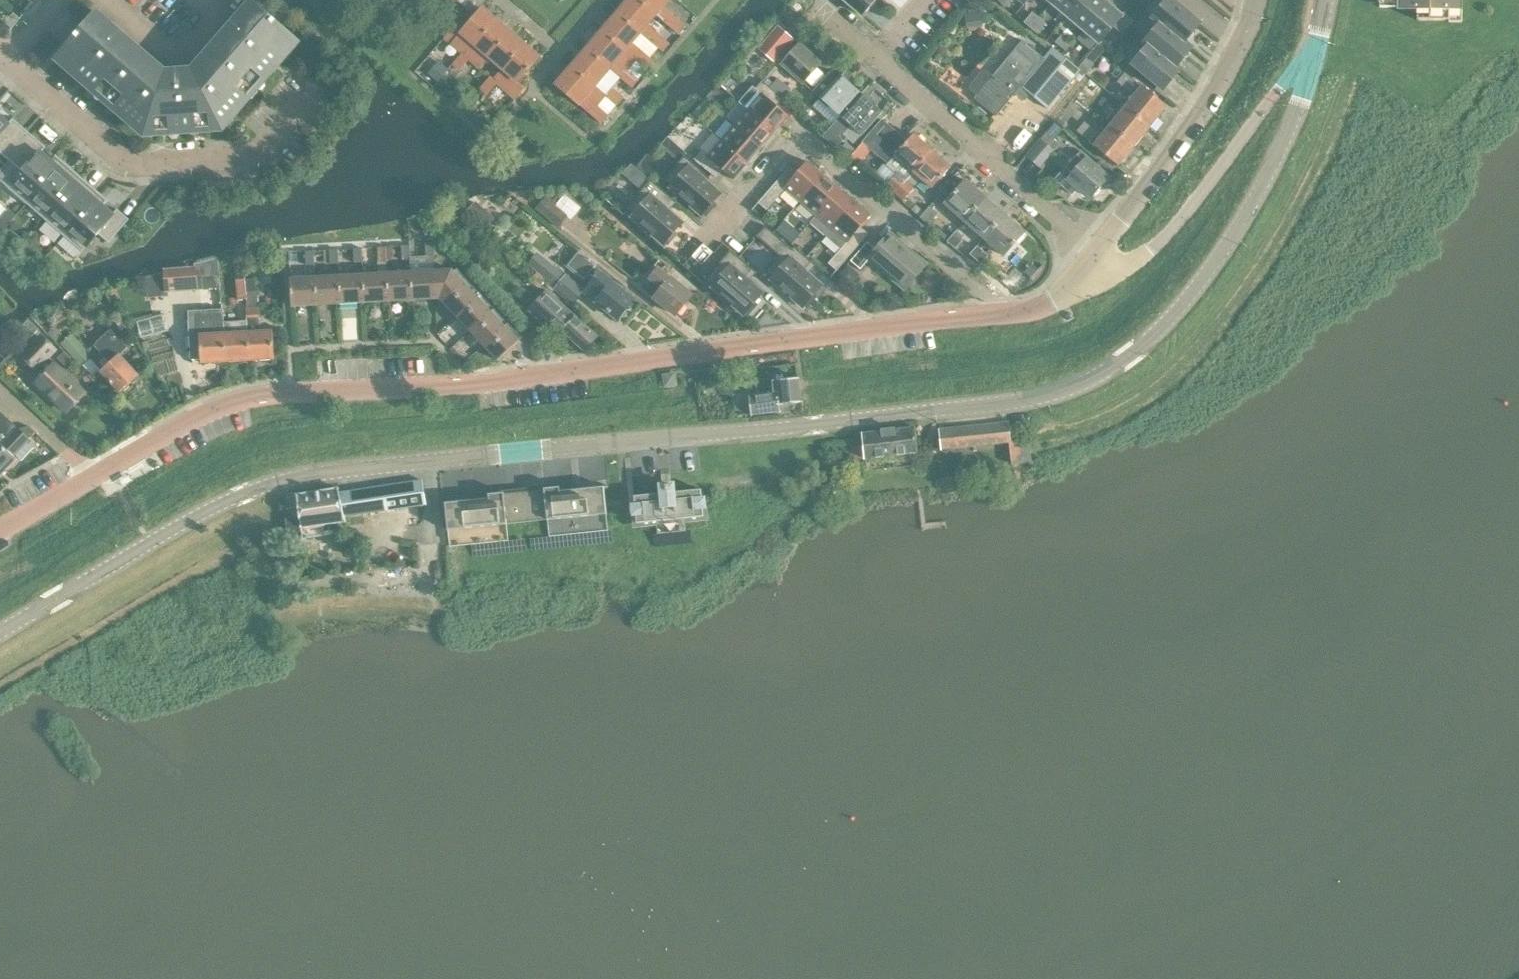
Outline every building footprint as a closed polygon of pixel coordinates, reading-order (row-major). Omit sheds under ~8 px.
[(469,10),(476,2),(475,0),(458,0),(469,10)] [(656,14),(640,0),(628,0),(618,12),(641,32),(640,32),(663,51),(670,43),(647,24),(655,14),(656,14)] [(663,6),(668,0),(640,0),(656,14),(655,14),(678,33),(685,25),(663,6)] [(863,16),(876,0),(844,0),(863,16)] [(961,9),(969,0),(950,0),(961,9)] [(1067,16),(1081,0),(1054,0),(1052,3),(1067,16)] [(1083,29),(1106,2),(1104,0),(1081,0),(1067,16),(1083,29)] [(1200,24),(1172,0),(1155,0),(1145,11),(1160,24),(1160,23),(1184,43),(1185,42),(1200,24)] [(1379,3),(1399,4),(1399,10),(1417,10),(1417,20),(1449,21),(1449,22),(1462,22),(1462,10),(1460,10),(1460,0),(1379,0),(1379,3)] [(146,133),(222,128),(298,40),(252,1),(197,64),(162,67),(98,12),(58,57),(146,133)] [(1114,26),(1119,20),(1122,16),(1106,2),(1083,29),(1099,43),(1114,26)] [(454,27),(444,38),(462,53),(465,50),(468,53),(496,20),(482,8),(461,33),(454,27)] [(1024,22),(1030,28),(1040,17),(1033,11),(1024,22)] [(5,22),(12,28),(21,18),(14,12),(5,22)] [(632,42),(640,32),(641,32),(618,12),(603,30),(637,59),(637,60),(647,69),(654,61),(632,42)] [(1124,13),(1122,16),(1119,20),(1128,27),(1133,21),(1124,13)] [(1046,23),(1040,17),(1030,28),(1037,34),(1046,23)] [(462,53),(453,64),(460,70),(469,59),(480,68),(481,69),(490,58),(489,57),(510,32),(496,20),(468,53),(465,50),(462,53)] [(1114,26),(1123,33),(1128,27),(1119,20),(1114,26)] [(1177,67),(1192,48),(1185,42),(1184,43),(1160,23),(1160,24),(1144,42),(1148,45),(1149,44),(1176,67),(1177,67)] [(779,25),(770,36),(785,49),(794,38),(779,25)] [(628,70),(637,60),(637,59),(603,30),(587,48),(610,67),(609,68),(632,87),(639,79),(628,70)] [(504,69),(524,44),(510,32),(489,57),(490,58),(504,69)] [(1055,42),(1066,51),(1072,43),(1061,34),(1055,42)] [(1078,68),(1054,48),(1044,59),(1023,41),(993,76),(988,72),(982,73),(971,85),(972,91),(977,96),(976,97),(997,115),(1016,93),(1021,97),(1026,96),(1030,92),(1049,108),(1080,71),(1081,70),(1078,68)] [(783,66),(803,84),(823,61),(802,43),(783,66)] [(497,77),(494,80),(497,83),(515,98),(525,87),(518,82),(539,57),(524,44),(504,69),(497,77)] [(1149,44),(1148,45),(1133,64),(1164,90),(1180,70),(1177,67),(1176,67),(1149,44)] [(595,85),(596,84),(609,68),(610,67),(587,48),(572,66),(595,85)] [(1080,71),(1085,75),(1094,64),(1087,58),(1078,68),(1081,70),(1080,71)] [(430,74),(439,81),(450,69),(441,61),(430,74)] [(596,84),(595,85),(572,66),(556,84),(579,104),(602,122),(609,114),(598,105),(606,96),(606,95),(607,94),(596,84)] [(831,71),(812,91),(820,98),(813,106),(834,124),(834,125),(863,93),(862,93),(847,80),(854,72),(849,67),(842,75),(841,74),(838,77),(831,71)] [(494,80),(497,77),(493,74),(481,88),(488,94),(497,83),(494,80)] [(1139,83),(1139,84),(1126,74),(1120,82),(1136,95),(1127,105),(1127,106),(1151,126),(1167,106),(1139,83)] [(753,86),(739,102),(748,111),(774,133),(788,118),(788,117),(777,108),(784,100),(762,82),(756,89),(753,86)] [(823,135),(823,136),(823,137),(836,148),(838,147),(844,140),(841,137),(851,125),(863,135),(883,111),(868,97),(875,89),(870,85),(869,84),(862,93),(863,93),(834,125),(834,124),(823,135)] [(606,95),(606,96),(617,105),(624,96),(613,87),(607,94),(606,95)] [(1127,106),(1127,105),(1124,102),(1116,111),(1120,114),(1111,125),(1135,145),(1151,126),(1127,106)] [(761,149),(774,133),(748,111),(735,126),(761,149)] [(9,124),(8,124),(1,117),(0,116),(0,135),(9,124)] [(0,160),(0,173),(11,161),(24,172),(41,152),(46,147),(30,133),(13,118),(8,124),(9,124),(0,135),(0,151),(4,155),(0,160)] [(933,150),(914,134),(909,140),(884,118),(863,142),(870,148),(888,164),(887,165),(897,173),(887,185),(895,193),(933,150)] [(1080,130),(1079,132),(1095,144),(1119,164),(1135,145),(1111,125),(1102,136),(1086,123),(1080,130)] [(748,164),(761,149),(735,126),(722,142),(748,164)] [(668,136),(660,144),(678,161),(679,146),(668,136)] [(1043,140),(1028,157),(1039,167),(1054,150),(1043,140)] [(734,180),(748,164),(722,142),(709,157),(702,152),(695,160),(716,179),(723,171),(734,180)] [(839,151),(847,159),(849,157),(856,150),(847,142),(839,151)] [(904,201),(924,178),(933,187),(951,166),(933,150),(895,193),(904,201)] [(0,173),(0,180),(10,189),(27,204),(59,168),(58,167),(41,152),(24,172),(11,161),(0,173)] [(1078,153),(1066,167),(1055,179),(1072,194),(1079,186),(1091,197),(1109,177),(1087,158),(1085,159),(1078,153)] [(661,166),(648,154),(635,168),(643,175),(648,180),(661,166)] [(664,179),(703,214),(704,213),(706,215),(715,205),(713,203),(720,195),(702,179),(706,174),(685,155),(664,179)] [(59,168),(27,204),(43,217),(46,220),(77,183),(70,178),(75,172),(63,162),(58,167),(59,168)] [(801,202),(823,176),(807,163),(798,174),(790,167),(772,188),(781,195),(786,189),(801,202)] [(839,190),(833,185),(823,176),(801,202),(816,215),(817,216),(839,190)] [(672,198),(660,187),(651,179),(626,207),(635,216),(665,243),(666,242),(668,244),(676,234),(674,232),(682,224),(664,208),(672,198)] [(966,221),(986,197),(967,180),(946,203),(966,221)] [(77,183),(46,220),(48,222),(63,235),(100,193),(89,184),(84,189),(77,183)] [(766,195),(774,203),(781,195),(772,188),(766,195)] [(826,237),(854,203),(839,190),(817,216),(816,215),(810,223),(826,237)] [(759,204),(767,211),(774,203),(766,195),(759,204)] [(560,227),(570,215),(546,196),(536,208),(560,227)] [(985,238),(1005,215),(986,197),(966,221),(985,238)] [(95,199),(64,235),(83,252),(87,247),(88,248),(100,234),(109,243),(129,219),(118,209),(113,214),(105,208),(96,200),(95,199)] [(476,201),(468,210),(486,227),(495,218),(476,201)] [(861,228),(870,217),(854,203),(826,237),(841,250),(842,248),(851,255),(869,235),(861,228)] [(922,217),(930,224),(939,213),(932,206),(922,217)] [(1005,215),(985,238),(1004,256),(1025,232),(1005,215)] [(766,226),(757,236),(777,254),(786,244),(766,226)] [(966,238),(957,230),(948,241),(957,248),(966,238)] [(870,259),(904,289),(926,264),(890,233),(876,250),(867,242),(851,261),(861,269),(870,259)] [(426,257),(410,258),(410,260),(411,272),(412,300),(436,299),(435,270),(433,244),(425,245),(426,257)] [(792,249),(786,244),(777,254),(779,255),(765,271),(804,306),(805,305),(807,307),(816,297),(814,295),(821,287),(804,271),(812,261),(795,246),(792,249)] [(402,260),(410,260),(409,245),(401,246),(402,260)] [(988,256),(978,246),(971,254),(980,264),(988,256)] [(379,273),(363,274),(364,303),(389,301),(387,273),(386,261),(385,247),(377,247),(378,261),(379,273)] [(362,248),(354,249),(354,263),(362,262),(362,248)] [(844,263),(851,255),(842,248),(841,250),(836,256),(844,263)] [(338,249),(330,250),(330,264),(338,264),(338,249)] [(753,268),(739,256),(731,250),(705,279),(745,313),(746,312),(748,314),(757,304),(755,302),(762,294),(744,278),(753,268)] [(314,251),(306,251),(306,265),(315,265),(314,251)] [(579,252),(568,265),(585,279),(586,277),(591,281),(584,290),(585,291),(585,292),(598,302),(619,320),(635,300),(614,283),(613,284),(600,273),(598,272),(594,268),(595,265),(579,252)] [(837,271),(844,263),(836,256),(829,264),(837,271)] [(538,259),(531,267),(545,279),(546,278),(558,288),(575,303),(585,292),(585,291),(584,290),(567,277),(555,266),(552,270),(538,259)] [(219,260),(197,266),(197,270),(197,271),(198,290),(220,289),(219,260)] [(531,267),(525,274),(539,287),(545,279),(531,267)] [(452,269),(435,270),(436,299),(440,298),(498,360),(519,341),(452,269)] [(654,281),(646,291),(676,315),(692,295),(670,278),(670,279),(657,269),(650,278),(654,281)] [(197,270),(164,272),(164,273),(165,293),(168,292),(198,290),(197,271),(197,270)] [(411,272),(387,273),(389,301),(412,300),(411,272)] [(363,274),(339,276),(341,304),(364,303),(363,274)] [(339,276),(315,277),(317,305),(341,304),(339,276)] [(301,278),(291,278),(292,306),(317,305),(315,277),(301,278)] [(246,279),(236,279),(238,300),(246,300),(247,300),(247,292),(246,279)] [(562,331),(585,351),(598,337),(547,290),(538,300),(529,309),(558,335),(562,331)] [(247,300),(246,300),(247,321),(250,360),(275,359),(273,331),(261,331),(259,291),(247,292),(247,300)] [(194,311),(189,311),(190,335),(191,360),(201,359),(202,363),(226,362),(224,322),(223,309),(211,310),(193,311),(194,311)] [(224,322),(226,362),(250,360),(247,321),(224,322)] [(54,328),(48,333),(60,346),(63,344),(70,351),(82,364),(92,356),(79,342),(71,334),(66,338),(55,327),(54,328)] [(139,375),(120,354),(128,347),(112,329),(94,345),(110,363),(101,371),(120,392),(139,375)] [(23,356),(37,370),(55,350),(41,337),(23,356)] [(64,351),(58,359),(68,368),(74,361),(64,351)] [(44,375),(36,383),(67,412),(85,393),(55,364),(48,358),(37,370),(44,375)] [(799,379),(773,382),(774,393),(749,396),(751,414),(781,411),(780,405),(802,403),(799,379)] [(0,415),(0,431),(10,420),(2,413),(0,415)] [(0,431),(0,443),(3,445),(19,428),(10,420),(0,431)] [(941,449),(987,445),(1012,442),(1009,421),(939,429),(941,449)] [(17,459),(14,456),(30,439),(36,432),(31,427),(27,427),(23,428),(19,429),(19,428),(3,445),(0,443),(0,476),(17,459)] [(917,452),(917,450),(914,427),(894,429),(894,428),(882,429),(882,431),(862,433),(863,440),(843,442),(845,460),(917,452)] [(300,517),(287,519),(289,533),(303,531),(302,528),(347,522),(346,516),(426,504),(422,480),(340,493),(339,488),(297,494),(300,517)] [(637,523),(704,516),(701,488),(674,491),(673,485),(660,487),(661,492),(634,495),(637,523)] [(548,520),(607,514),(604,486),(561,490),(560,486),(544,488),(524,491),(528,521),(547,519),(548,520)] [(508,524),(508,523),(528,521),(524,491),(504,493),(504,492),(488,494),(489,498),(445,502),(448,530),(508,524)] [(271,559),(262,561),(266,575),(275,573),(271,559)]
